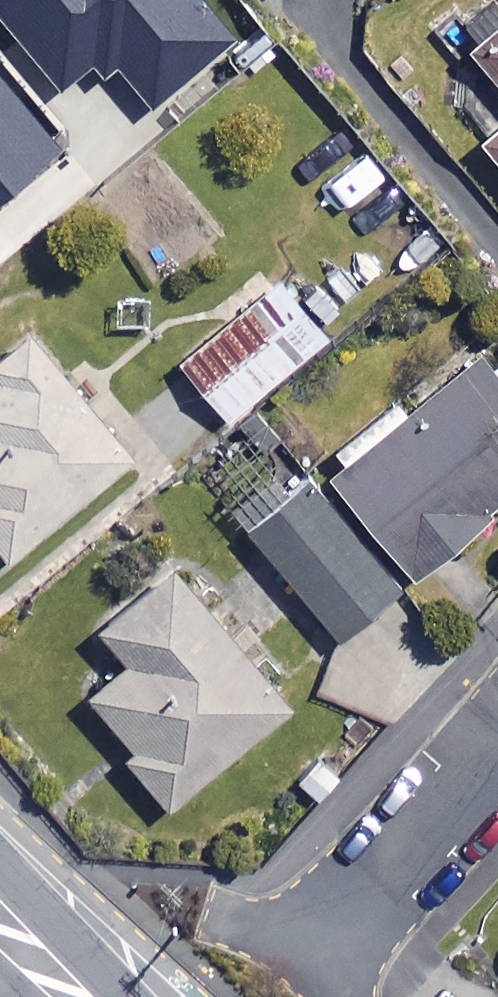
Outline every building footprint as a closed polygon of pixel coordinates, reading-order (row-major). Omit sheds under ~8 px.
[(154,111),(237,42),(202,0),(0,0),(0,20),(61,93),(93,67),(105,82),(119,70),(154,111)] [(475,61),(497,88),(497,42),(475,61)] [(64,151),(0,71),(0,202),(64,151)] [(490,149),(497,159),(497,142),(490,149)] [(329,341),(279,281),(180,364),(230,424),(329,341)] [(34,339),(0,367),(0,546),(13,562),(135,461),(34,339)] [(412,585),(497,517),(497,370),(489,359),(407,425),(399,415),(324,475),(412,585)] [(412,585),(324,475),(251,532),(340,643),(412,585)] [(293,711),(178,570),(105,630),(134,665),(94,697),(139,752),(131,758),(173,810),(293,711)]
